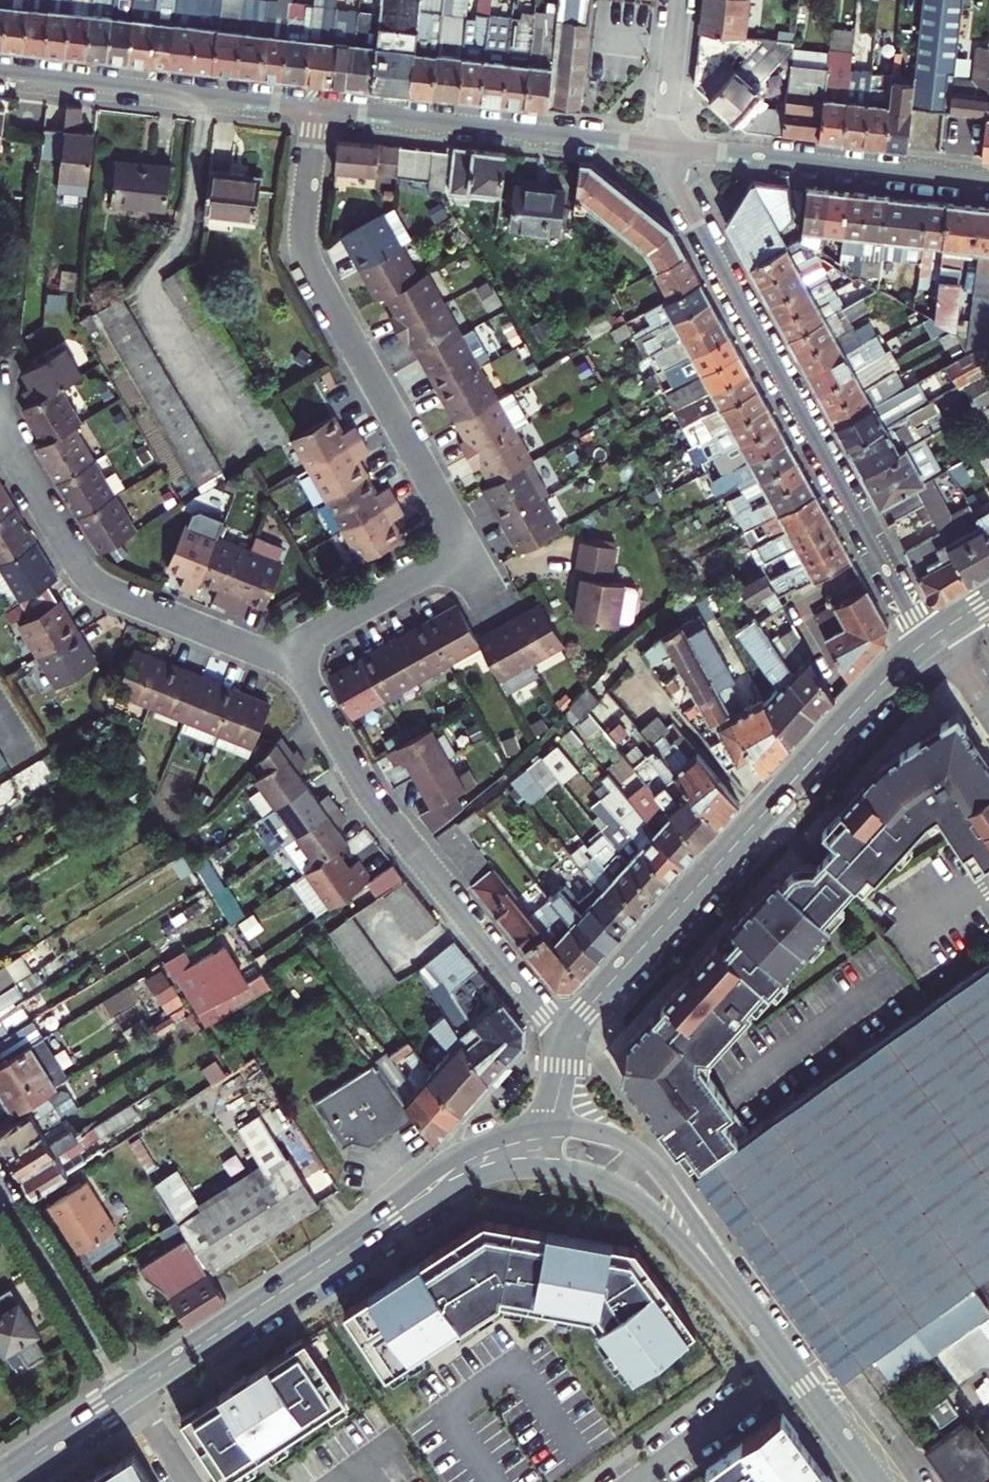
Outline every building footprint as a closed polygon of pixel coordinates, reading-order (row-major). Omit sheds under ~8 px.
[(2,47),(23,49),(29,0),(8,0),(2,47)] [(44,52),(50,0),(29,0),(23,49),(44,52)] [(44,52),(65,54),(72,0),(50,0),(44,52)] [(65,54),(87,57),(93,0),(72,0),(65,54)] [(87,57),(107,59),(113,0),(93,0),(87,57)] [(128,61),(135,0),(113,0),(107,59),(128,61)] [(128,61),(150,64),(157,0),(135,0),(128,61)] [(171,66),(179,0),(157,0),(150,64),(171,66)] [(171,66),(192,68),(200,0),(179,0),(171,66)] [(213,71),(221,0),(200,0),(192,68),(213,71)] [(213,71),(236,73),(244,0),(221,0),(213,71)] [(236,73),(259,76),(268,0),(244,0),(236,73)] [(269,0),(268,0),(259,76),(283,78),(291,3),(291,0),(279,0),(278,1),(269,0)] [(373,89),(410,92),(420,0),(382,0),(380,16),(373,89)] [(410,92),(432,95),(441,14),(443,0),(420,0),(410,92)] [(490,14),(492,0),(479,0),(477,18),(467,17),(457,98),(480,101),(490,14)] [(591,0),(559,0),(558,13),(547,109),(579,112),(591,0)] [(700,33),(744,37),(748,0),(704,0),(700,33)] [(963,0),(923,0),(917,52),(916,62),(914,77),(911,108),(944,111),(948,78),(949,71),(955,72),(963,0)] [(525,106),(536,10),(537,2),(524,1),(522,19),(512,17),(503,103),(525,106)] [(291,3),(283,78),(305,81),(313,5),(291,3)] [(305,81),(328,83),(337,9),(337,8),(313,5),(305,81)] [(337,9),(328,83),(351,86),(358,14),(359,12),(337,9)] [(525,106),(547,109),(558,13),(536,10),(525,106)] [(380,16),(358,14),(351,86),(373,89),(380,16)] [(432,95),(457,98),(467,17),(441,14),(432,95)] [(480,101),(503,103),(512,17),(490,14),(480,101)] [(709,99),(765,40),(744,37),(700,33),(694,86),(709,99)] [(783,135),(785,109),(755,106),(765,96),(756,88),(779,63),(790,72),(791,63),(793,42),(765,40),(709,99),(745,130),(783,135)] [(944,111),(987,115),(988,95),(988,59),(988,54),(988,48),(979,46),(975,80),(948,78),(944,111)] [(842,142),(849,71),(851,52),(829,49),(827,66),(820,139),(842,142)] [(884,74),(871,73),(864,144),(885,146),(893,60),(895,51),(886,51),(884,74)] [(905,61),(916,62),(917,52),(906,51),(905,61)] [(899,61),(893,60),(885,146),(907,149),(911,108),(914,77),(898,75),(899,61)] [(785,109),(790,72),(779,63),(756,88),(765,96),(755,106),(785,109)] [(820,139),(827,66),(791,63),(790,72),(785,109),(783,135),(820,139)] [(871,73),(849,71),(842,142),(864,144),(871,73)] [(89,183),(95,134),(80,132),(83,108),(69,106),(66,131),(63,159),(60,180),(89,183)] [(42,157),(63,159),(66,131),(45,129),(42,157)] [(336,171),(397,177),(397,176),(400,148),(339,141),(336,171)] [(400,148),(397,176),(431,179),(434,151),(400,148)] [(506,154),(455,148),(449,194),(467,196),(468,190),(502,194),(506,154)] [(449,153),(434,151),(431,179),(430,191),(444,192),(449,153)] [(171,168),(117,161),(112,204),(167,209),(171,168)] [(579,162),(575,212),(584,212),(585,203),(646,252),(656,270),(660,269),(686,255),(671,227),(590,163),(579,162)] [(262,177),(210,171),(206,212),(257,217),(262,177)] [(788,215),(787,185),(753,181),(726,224),(749,266),(789,245),(776,221),(788,215)] [(532,230),(536,188),(517,186),(514,222),(525,223),(524,229),(532,230)] [(802,241),(822,251),(829,190),(808,187),(803,237),(802,241)] [(562,191),(536,188),(532,230),(543,231),(544,225),(559,227),(562,191)] [(842,264),(843,251),(850,192),(829,190),(822,251),(829,255),(832,234),(837,234),(834,259),(842,264)] [(850,192),(843,251),(854,253),(852,273),(860,276),(861,272),(870,195),(850,192)] [(870,195),(861,272),(881,274),(883,257),(891,197),(870,195)] [(891,197),(883,257),(922,262),(929,201),(928,201),(891,197)] [(943,244),(945,244),(949,203),(929,201),(922,262),(920,280),(930,282),(935,244),(943,244)] [(945,244),(973,248),(980,249),(988,250),(988,207),(949,203),(945,244)] [(344,236),(362,268),(401,246),(412,240),(394,208),(344,236)] [(759,285),(822,251),(802,241),(803,237),(789,245),(749,266),(759,285)] [(973,248),(945,244),(943,244),(943,251),(973,255),(973,248)] [(380,300),(387,296),(419,279),(401,246),(362,268),(380,300)] [(988,337),(988,334),(988,250),(980,249),(970,336),(988,337)] [(759,285),(769,302),(820,274),(814,263),(823,258),(820,256),(822,251),(759,285)] [(664,284),(670,296),(700,280),(686,255),(660,269),(667,283),(664,284)] [(961,266),(941,264),(935,319),(945,324),(955,330),(961,266)] [(164,281),(268,452),(292,438),(188,266),(164,281)] [(769,302),(779,320),(835,289),(825,271),(820,274),(769,302)] [(419,279),(387,296),(397,313),(389,318),(397,331),(444,305),(426,274),(419,279)] [(645,334),(654,329),(710,299),(700,280),(670,296),(644,311),(651,323),(632,333),(636,339),(645,334)] [(848,283),(836,289),(846,306),(852,303),(846,292),(851,289),(848,283)] [(779,320),(788,337),(846,306),(836,289),(835,289),(779,320)] [(788,337),(798,355),(854,324),(852,320),(870,310),(863,297),(852,303),(846,306),(788,337)] [(109,330),(199,485),(223,471),(122,299),(99,313),(109,330)] [(654,352),(720,317),(710,299),(654,329),(656,334),(647,338),(638,343),(645,357),(654,352)] [(461,336),(444,305),(397,331),(404,344),(412,339),(422,358),(461,336)] [(89,307),(75,313),(75,316),(79,322),(93,314),(89,307)] [(608,309),(604,311),(612,327),(613,328),(626,321),(622,314),(613,319),(608,309)] [(592,338),(612,327),(604,311),(585,323),(592,338)] [(104,333),(109,330),(99,313),(94,316),(101,329),(104,333)] [(101,329),(94,316),(93,314),(79,322),(87,336),(101,329)] [(664,370),(665,369),(730,334),(720,317),(654,352),(664,370)] [(935,319),(930,317),(920,323),(928,336),(945,324),(935,319)] [(613,328),(610,329),(616,340),(632,332),(626,321),(613,328)] [(798,355),(807,372),(876,335),(869,322),(855,328),(854,324),(798,355)] [(87,336),(92,345),(105,337),(103,334),(104,333),(101,329),(87,336)] [(440,390),(479,368),(492,361),(474,329),(461,336),(422,358),(440,390)] [(645,334),(647,338),(656,334),(654,329),(645,334)] [(956,332),(955,330),(941,337),(947,348),(961,341),(956,332)] [(674,387),(688,379),(739,352),(730,334),(665,369),(674,387)] [(807,372),(817,390),(854,369),(873,359),(886,352),(876,335),(807,372)] [(957,386),(963,383),(974,378),(988,404),(988,403),(988,352),(984,343),(988,341),(988,337),(970,336),(968,352),(954,360),(946,365),(957,386)] [(947,348),(954,360),(968,352),(961,341),(947,348)] [(25,391),(32,403),(60,386),(82,374),(66,346),(22,371),(31,388),(25,391)] [(739,352),(688,379),(690,382),(667,395),(673,408),(689,402),(749,369),(739,352)] [(817,390),(827,407),(896,370),(889,357),(886,352),(873,359),(854,369),(817,390)] [(497,400),(479,368),(440,390),(458,422),(497,400)] [(827,407),(836,425),(904,388),(897,375),(902,372),(899,368),(896,370),(827,407)] [(676,412),(684,427),(758,387),(749,369),(689,402),(690,405),(676,412)] [(322,374),(330,389),(337,385),(332,378),(333,377),(329,370),(322,374)] [(974,378),(963,383),(978,409),(986,405),(988,404),(974,378)] [(904,388),(836,425),(847,445),(927,402),(916,381),(904,388)] [(81,421),(60,386),(32,403),(24,408),(44,443),(74,425),(81,421)] [(694,445),(768,405),(758,387),(684,427),(694,445)] [(497,400),(458,422),(468,439),(460,443),(468,457),(514,431),(527,424),(509,393),(497,400)] [(927,402),(847,445),(862,472),(925,438),(949,425),(934,398),(927,402)] [(704,451),(708,460),(778,422),(768,405),(694,445),(699,454),(704,451)] [(971,412),(988,445),(988,410),(986,405),(978,409),(971,412)] [(294,439),(311,468),(363,440),(355,427),(343,433),(333,417),(294,439)] [(708,471),(713,480),(787,439),(778,422),(708,460),(704,463),(708,471)] [(94,461),(74,425),(44,443),(37,447),(57,482),(94,461)] [(684,427),(679,430),(689,447),(694,445),(684,427)] [(531,462),(514,431),(468,457),(475,469),(482,465),(493,483),(531,462)] [(925,438),(862,472),(890,523),(905,514),(916,508),(926,503),(923,497),(917,487),(934,477),(945,472),(925,438)] [(739,483),(741,487),(797,457),(787,439),(713,480),(720,491),(724,489),(724,490),(739,483)] [(311,468),(328,499),(367,477),(358,460),(370,453),(363,440),(311,468)] [(699,454),(694,445),(689,447),(687,449),(692,458),(697,455),(699,454)] [(704,451),(699,454),(704,463),(708,460),(704,451)] [(766,492),(768,495),(807,475),(797,457),(741,487),(743,492),(725,501),(733,514),(751,504),(749,501),(766,492)] [(114,496),(94,461),(57,482),(77,517),(114,496)] [(974,479),(964,461),(948,470),(961,487),(974,479)] [(531,462),(493,483),(485,488),(503,520),(541,499),(549,494),(531,462)] [(203,491),(226,477),(223,471),(199,485),(203,491)] [(708,471),(699,476),(705,488),(710,485),(715,494),(720,491),(713,480),(708,471)] [(742,532),(748,529),(816,493),(807,475),(768,495),(770,500),(753,508),(751,504),(733,514),(742,532)] [(367,477),(328,499),(345,529),(397,500),(390,487),(377,494),(367,477)] [(923,497),(926,494),(940,487),(934,477),(917,487),(923,497)] [(15,506),(0,479),(0,515),(15,506)] [(941,531),(969,584),(988,571),(988,534),(978,516),(964,491),(953,498),(958,508),(961,514),(950,520),(947,514),(941,504),(934,507),(930,500),(929,501),(926,503),(934,517),(941,531)] [(766,492),(749,501),(751,504),(768,495),(766,492)] [(748,529),(757,545),(825,509),(816,493),(748,529)] [(770,500),(768,495),(751,504),(753,508),(770,500)] [(114,496),(77,517),(99,554),(135,532),(114,496)] [(559,530),(541,499),(503,520),(521,552),(559,530)] [(397,500),(345,529),(362,560),(401,538),(392,520),(404,513),(397,500)] [(934,517),(926,503),(916,508),(924,523),(934,517)] [(0,515),(0,562),(35,541),(15,506),(0,515)] [(958,508),(947,514),(950,520),(961,514),(958,508)] [(757,545),(767,562),(779,555),(834,526),(825,509),(757,545)] [(978,516),(988,534),(988,509),(978,516)] [(200,581),(217,539),(224,522),(198,512),(192,515),(187,527),(184,526),(167,568),(186,575),(180,588),(195,594),(200,581)] [(913,530),(905,514),(890,523),(898,538),(913,530)] [(834,526),(779,555),(788,572),(843,542),(834,526)] [(757,545),(748,529),(742,532),(752,548),(757,545)] [(941,531),(905,551),(930,596),(944,600),(969,584),(941,531)] [(255,538),(249,553),(227,607),(242,613),(247,600),(265,607),(282,565),(276,563),(282,548),(255,538)] [(589,538),(588,543),(616,549),(617,543),(589,538)] [(249,553),(217,539),(200,581),(218,588),(213,602),(227,607),(249,553)] [(0,562),(0,567),(19,600),(26,597),(47,585),(57,579),(35,541),(0,562)] [(588,543),(582,542),(573,590),(579,591),(577,601),(574,618),(623,628),(624,624),(627,625),(632,621),(637,593),(634,589),(623,587),(624,585),(609,582),(616,549),(588,543)] [(804,582),(805,584),(820,576),(852,558),(843,542),(788,572),(775,578),(770,581),(778,596),(804,582)] [(765,572),(740,586),(750,603),(761,597),(773,613),(783,605),(778,596),(770,581),(765,572)] [(862,577),(846,585),(851,596),(816,615),(843,665),(851,681),(887,642),(889,626),(862,577)] [(36,614),(20,623),(38,654),(76,632),(47,585),(26,597),(36,614)] [(542,604),(510,622),(531,661),(564,642),(542,604)] [(426,624),(447,662),(479,644),(478,640),(467,622),(458,606),(426,624)] [(699,615),(681,625),(686,634),(688,632),(704,624),(699,615)] [(778,687),(763,699),(790,746),(817,717),(789,666),(773,643),(759,624),(758,624),(754,619),(738,630),(778,687)] [(478,640),(479,644),(507,693),(539,675),(531,661),(510,622),(478,640)] [(394,642),(415,680),(447,662),(426,624),(394,642)] [(735,679),(704,624),(688,632),(686,634),(701,659),(719,692),(729,710),(754,754),(765,774),(790,746),(763,699),(762,698),(744,708),(730,682),(735,679)] [(662,658),(672,653),(682,671),(701,659),(686,634),(681,625),(661,637),(650,647),(652,651),(657,649),(662,658)] [(94,663),(76,632),(38,654),(57,685),(94,663)] [(823,676),(801,638),(788,646),(782,637),(773,643),(789,666),(817,717),(835,698),(823,676)] [(415,680),(394,642),(361,660),(383,698),(415,680)] [(652,665),(657,661),(652,651),(650,647),(643,654),(652,665)] [(657,649),(652,651),(657,661),(660,659),(662,658),(657,649)] [(538,663),(542,672),(568,659),(563,650),(538,663)] [(118,692),(152,706),(169,666),(134,652),(118,692)] [(719,692),(701,659),(682,671),(700,703),(719,692)] [(383,698),(361,660),(329,678),(351,715),(383,698)] [(186,720),(202,679),(169,666),(152,706),(186,720)] [(672,678),(667,683),(674,692),(680,688),(672,678)] [(220,733),(236,692),(202,679),(186,720),(220,733)] [(589,688),(563,714),(574,725),(600,699),(589,688)] [(270,706),(236,692),(220,733),(253,747),(270,706)] [(729,710),(719,692),(700,703),(710,720),(729,710)] [(729,710),(710,720),(719,727),(725,739),(712,746),(727,768),(754,754),(729,710)] [(854,885),(861,891),(879,871),(926,819),(935,813),(973,870),(988,860),(988,779),(978,763),(984,759),(955,715),(879,765),(862,784),(821,830),(835,843),(823,856),(854,885)] [(690,758),(675,739),(671,743),(663,734),(667,731),(656,718),(640,731),(655,748),(719,825),(739,802),(698,752),(690,758)] [(431,728),(407,741),(386,752),(394,766),(407,759),(417,776),(448,758),(431,728)] [(571,729),(566,733),(577,748),(583,743),(571,729)] [(698,752),(682,733),(675,739),(690,758),(698,752)] [(263,816),(275,808),(307,785),(295,768),(305,761),(296,748),(292,751),(282,737),(256,764),(262,772),(254,778),(261,788),(249,797),(263,816)] [(563,782),(578,769),(558,745),(543,757),(555,772),(560,778),(563,782)] [(655,748),(633,766),(646,782),(700,847),(719,825),(655,748)] [(542,755),(526,768),(540,785),(555,772),(543,757),(542,755)] [(448,758),(417,776),(433,806),(421,812),(435,830),(465,805),(456,794),(476,782),(470,771),(459,777),(448,758)] [(511,781),(530,804),(545,792),(540,785),(526,768),(515,777),(511,781)] [(555,772),(540,785),(545,792),(560,778),(555,772)] [(601,797),(669,880),(683,865),(628,798),(608,773),(602,778),(605,781),(610,789),(601,797)] [(605,781),(595,790),(601,797),(610,789),(605,781)] [(646,782),(628,798),(683,865),(700,847),(646,782)] [(318,801),(307,785),(275,808),(263,816),(262,817),(283,845),(296,836),(338,807),(328,793),(318,801)] [(601,829),(604,832),(655,895),(669,880),(601,797),(593,805),(607,823),(601,829)] [(306,871),(316,864),(336,850),(347,842),(336,826),(346,818),(338,807),(296,836),(283,845),(303,874),(306,871)] [(434,837),(446,851),(466,835),(456,822),(434,837)] [(604,832),(601,829),(589,839),(591,843),(604,832)] [(655,895),(604,832),(591,843),(587,846),(641,910),(655,895)] [(446,851),(454,861),(475,845),(466,835),(446,851)] [(475,845),(454,861),(462,871),(483,855),(475,845)] [(641,910),(587,846),(574,858),(595,884),(628,924),(641,910)] [(336,850),(316,864),(306,871),(331,906),(371,879),(373,878),(359,860),(348,867),(336,850)] [(483,855),(462,871),(472,883),(493,867),(483,855)] [(817,862),(811,869),(842,898),(848,891),(854,885),(823,856),(817,862)] [(381,893),(404,877),(393,864),(373,878),(371,879),(381,893)] [(531,913),(493,867),(472,883),(556,987),(571,987),(581,975),(531,913)] [(822,920),(842,898),(811,869),(809,869),(805,869),(795,872),(788,876),(782,883),(777,878),(731,929),(737,935),(722,952),(768,993),(829,926),(822,920)] [(438,919),(404,877),(384,894),(417,935),(438,919)] [(628,924),(595,884),(582,898),(615,939),(628,924)] [(615,939),(582,898),(576,905),(561,888),(549,898),(598,957),(615,939)] [(598,957),(549,898),(531,913),(581,975),(598,957)] [(351,914),(328,929),(375,995),(397,979),(351,914)] [(731,929),(716,946),(722,952),(737,935),(731,929)] [(424,962),(436,975),(464,952),(454,938),(424,962)] [(175,973),(183,987),(206,1026),(261,993),(257,986),(251,978),(247,981),(225,944),(192,963),(187,966),(175,973)] [(707,1077),(708,1059),(750,1012),(747,1009),(763,990),(767,994),(768,993),(722,952),(716,946),(693,971),(700,977),(695,983),(688,976),(671,995),(699,1033),(626,1085),(641,1105),(647,1102),(651,1107),(645,1111),(690,1172),(748,1132),(707,1077)] [(172,975),(175,973),(187,966),(192,963),(184,950),(164,963),(172,975)] [(464,952),(436,975),(447,990),(476,967),(464,952)] [(445,1012),(459,1034),(490,1079),(504,1064),(506,1062),(473,1022),(447,990),(436,975),(424,962),(416,968),(445,1012)] [(857,1366),(870,1357),(890,1382),(988,1312),(988,1307),(972,1283),(988,1271),(988,962),(833,1073),(834,1074),(750,1134),(692,1175),(841,1377),(857,1366)] [(16,983),(5,964),(0,967),(0,993),(16,983)] [(473,1022),(506,1062),(525,1041),(525,1027),(476,967),(447,990),(473,1022)] [(37,969),(23,978),(29,988),(43,979),(37,969)] [(261,972),(251,978),(257,986),(261,993),(271,987),(261,972)] [(175,973),(172,975),(180,988),(183,987),(175,973)] [(0,993),(0,1008),(22,993),(16,983),(0,993)] [(621,1079),(626,1085),(699,1033),(671,995),(664,1002),(665,1003),(652,1018),(651,1017),(627,1044),(621,1079)] [(664,1002),(651,1017),(652,1018),(665,1003),(664,1002)] [(23,1024),(33,1018),(26,1007),(2,1022),(0,1018),(0,1039),(23,1024)] [(50,1008),(36,1017),(37,1019),(43,1016),(44,1019),(54,1012),(50,1008)] [(452,1050),(430,1075),(462,1111),(490,1079),(459,1034),(445,1012),(429,1024),(452,1050)] [(44,1037),(33,1018),(23,1024),(34,1043),(43,1038),(44,1037)] [(34,1043),(23,1024),(0,1039),(0,1064),(34,1043)] [(14,1113),(58,1086),(56,1084),(67,1077),(43,1038),(34,1043),(0,1064),(0,1091),(14,1113)] [(430,1075),(411,1052),(404,1044),(389,1055),(395,1063),(415,1089),(451,1124),(462,1111),(430,1075)] [(379,1065),(383,1071),(395,1063),(389,1055),(378,1064),(379,1065)] [(376,1066),(374,1063),(314,1102),(343,1148),(353,1142),(371,1145),(390,1133),(393,1115),(409,1106),(383,1071),(379,1065),(376,1066)] [(415,1089),(395,1063),(383,1071),(409,1106),(416,1116),(436,1140),(451,1124),(415,1089)] [(0,1127),(0,1138),(8,1151),(42,1130),(78,1107),(65,1087),(0,1127)] [(22,1173),(34,1193),(87,1159),(81,1150),(87,1148),(86,1146),(155,1102),(149,1093),(80,1136),(22,1173)] [(290,1158),(244,1188),(272,1232),(339,1189),(282,1101),(262,1114),(290,1158)] [(393,1115),(390,1133),(416,1116),(409,1106),(393,1115)] [(8,1151),(22,1173),(80,1136),(73,1125),(49,1140),(42,1130),(8,1151)] [(748,1132),(690,1172),(692,1175),(750,1134),(748,1132)] [(188,1236),(210,1271),(272,1232),(244,1188),(204,1213),(177,1171),(155,1185),(177,1220),(188,1236)] [(87,1183),(45,1209),(54,1224),(58,1221),(78,1253),(116,1230),(87,1183)] [(160,1230),(170,1246),(188,1236),(177,1220),(160,1230)] [(484,1220),(342,1313),(384,1377),(500,1301),(591,1318),(631,1373),(693,1329),(635,1248),(484,1220)] [(219,1286),(210,1271),(188,1236),(148,1260),(148,1261),(165,1287),(187,1322),(226,1298),(219,1286)] [(146,1273),(165,1287),(148,1261),(148,1260),(141,1265),(146,1273)] [(4,1353),(14,1368),(25,1361),(17,1346),(34,1335),(38,1333),(10,1288),(0,1294),(0,1346),(4,1353)] [(45,1354),(34,1335),(17,1346),(25,1361),(27,1365),(45,1354)] [(343,1400),(302,1339),(178,1420),(220,1481),(343,1400)] [(819,1462),(782,1413),(705,1470),(714,1481),(833,1481),(819,1462)] [(926,1450),(950,1481),(978,1481),(988,1474),(988,1450),(967,1420),(926,1450)] [(129,1451),(83,1481),(150,1481),(129,1451)]
